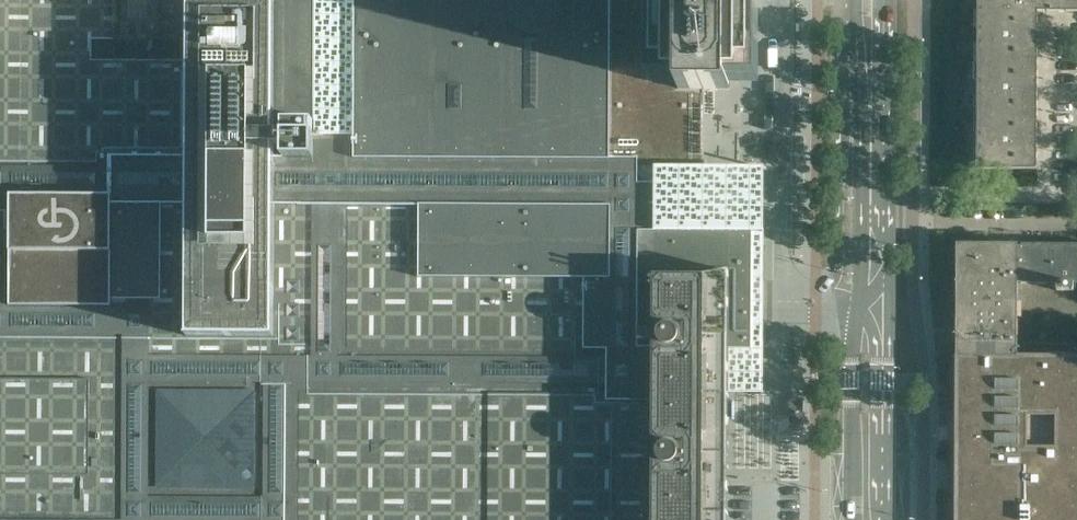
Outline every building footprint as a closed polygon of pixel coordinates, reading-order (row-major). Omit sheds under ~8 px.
[(649,282),(649,280),(745,281),(753,281),(753,280),(753,230),(657,229),(657,218),(660,218),(662,216),(664,215),(666,212),(667,209),(667,206),(667,204),(665,201),(663,199),(661,197),(658,196),(657,196),(657,185),(704,185),(705,91),(705,88),(705,79),(703,79),(703,77),(701,77),(695,75),(689,73),(684,69),(679,64),(676,58),(674,52),(673,45),(673,8),(679,8),(679,0),(349,0),(349,43),(349,49),(349,57),(349,87),(348,111),(348,134),(343,134),(343,131),(341,129),(339,126),(337,125),(334,124),(331,124),(328,124),(326,126),(324,128),(322,130),(321,133),(321,134),(316,134),(316,103),(316,88),(317,2),(317,0),(0,0),(0,519),(728,519),(728,469),(728,466),(728,445),(728,442),(728,422),(728,419),(728,405),(728,398),(728,393),(707,393),(707,395),(705,395),(699,395),(657,395),(656,395),(656,383),(657,383),(660,383),(662,381),(664,379),(666,377),(667,374),(666,371),(666,368),(664,365),(662,364),(659,362),(656,362),(656,351),(753,352),(753,325),(753,324),(649,323),(649,322),(649,282)] [(759,12),(753,12),(753,0),(656,0),(656,12),(650,12),(650,50),(656,50),(656,67),(667,67),(667,79),(679,79),(679,85),(679,91),(691,91),(717,91),(729,91),(729,85),(729,79),(741,79),(741,68),(753,68),(753,50),(759,50),(759,12)] [(1038,12),(1076,12),(1076,0),(978,0),(978,11),(978,20),(978,29),(977,44),(982,44),(982,62),(1038,63),(1038,12)] [(1037,115),(1038,63),(982,62),(982,81),(977,80),(977,96),(981,96),(981,115),(1037,115)] [(1037,169),(1037,115),(981,115),(981,133),(977,133),(977,149),(981,149),(981,167),(977,167),(977,169),(1037,169)] [(947,487),(955,487),(955,519),(1076,519),(1076,356),(1018,356),(1018,284),(1057,284),(1057,291),(1074,291),(1074,284),(1076,284),(1076,244),(1021,244),(1021,246),(1018,246),(1018,244),(957,243),(956,468),(947,468),(947,469),(947,487)] [(803,425),(803,402),(790,402),(790,425),(803,425)]
